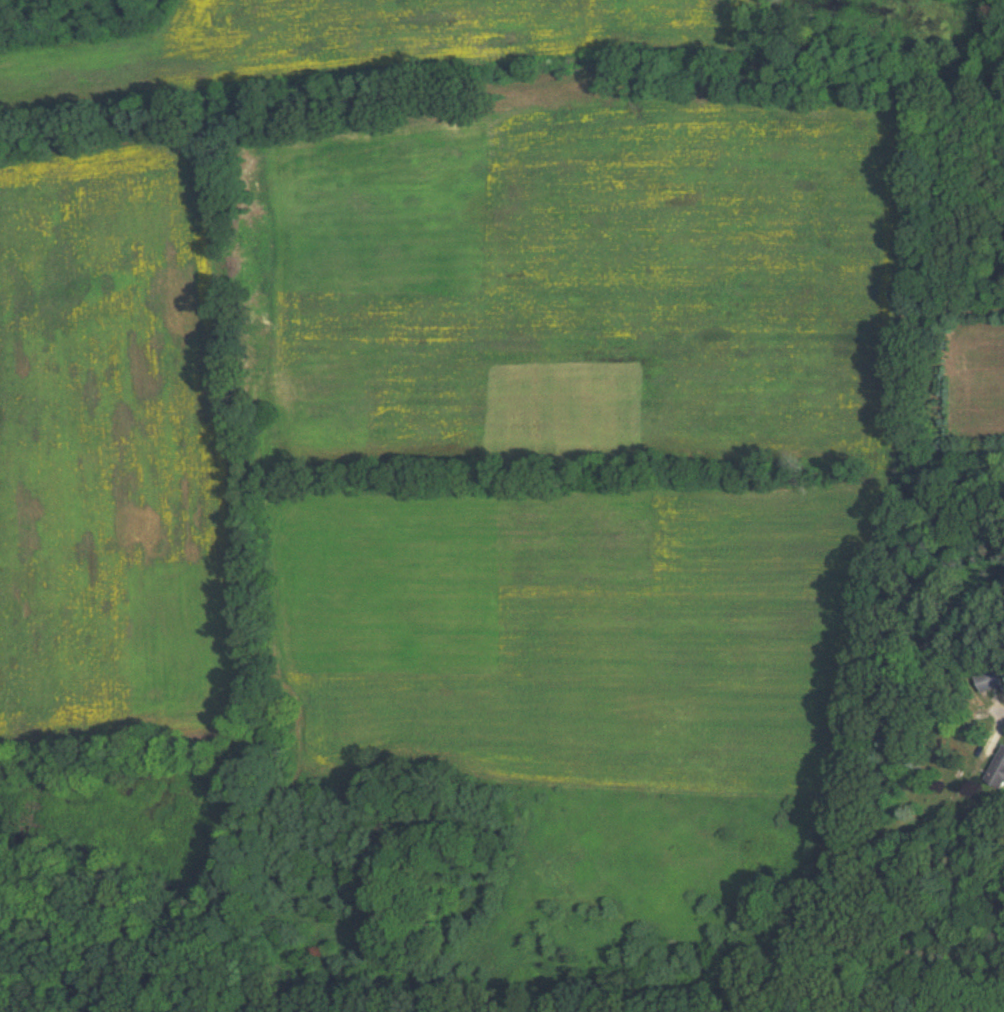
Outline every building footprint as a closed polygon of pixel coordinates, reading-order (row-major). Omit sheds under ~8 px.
[(998,668),(976,676),(982,694),(1003,687),(1003,685),(998,668)] [(1003,790),(1003,788),(1003,745),(1001,743),(983,780),(1003,790)]
